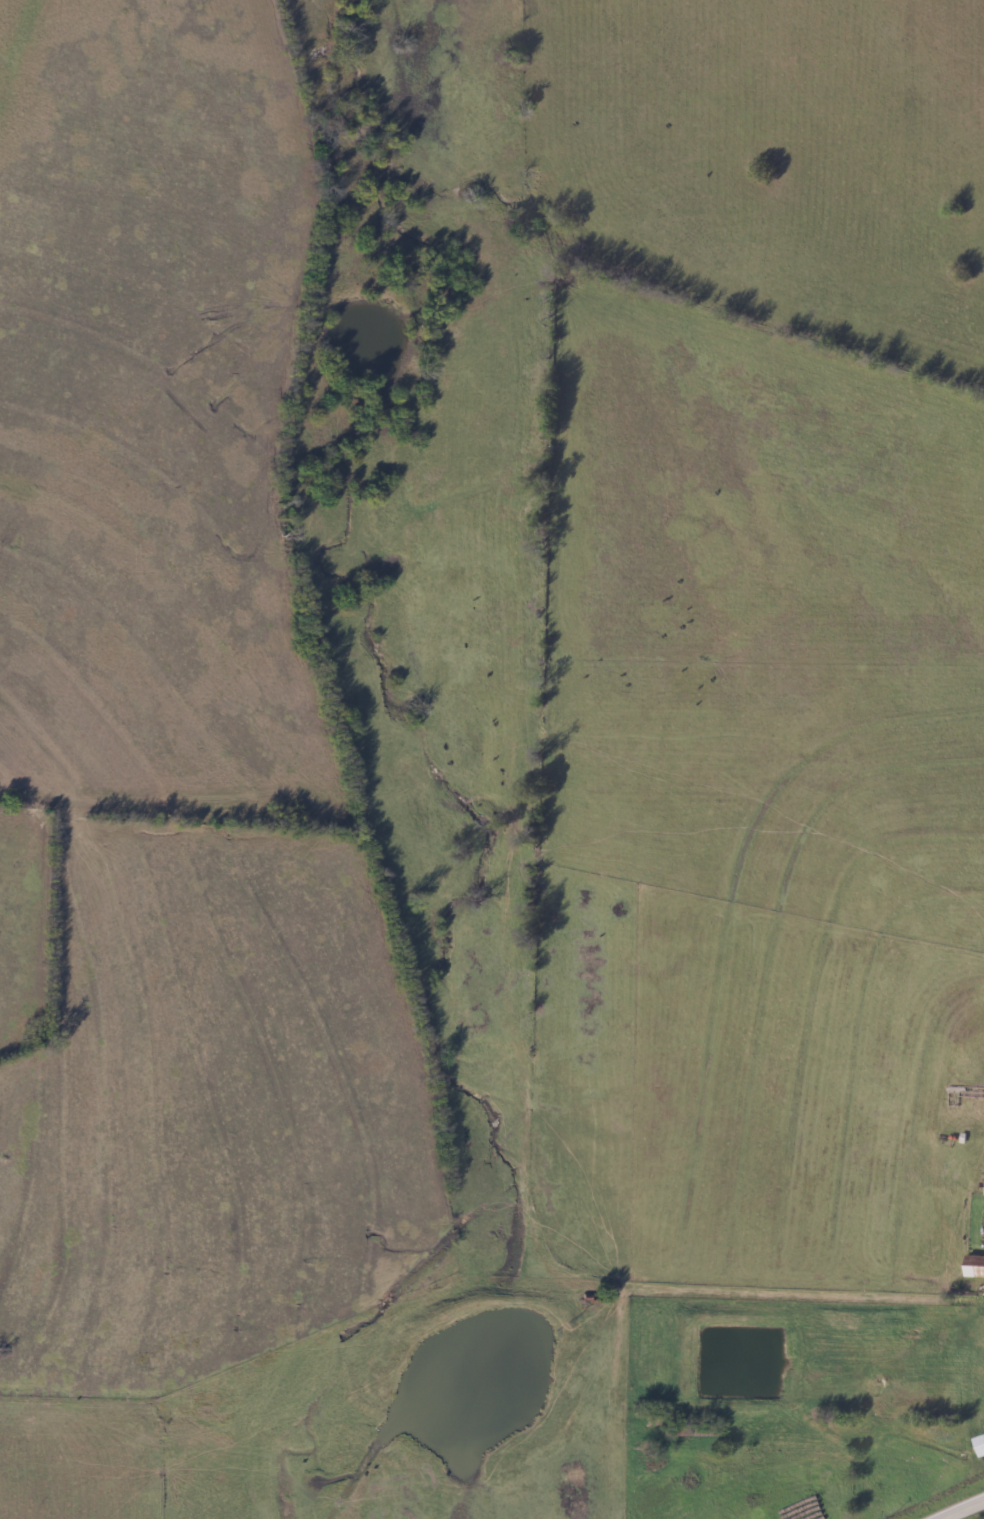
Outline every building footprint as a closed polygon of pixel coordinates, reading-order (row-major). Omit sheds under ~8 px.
[(948,1088),(948,1109),(983,1109),(983,1088),(948,1088)] [(965,1257),(964,1279),(983,1280),(983,1258),(965,1257)] [(974,1437),(979,1457),(983,1455),(983,1434),(974,1437)]
